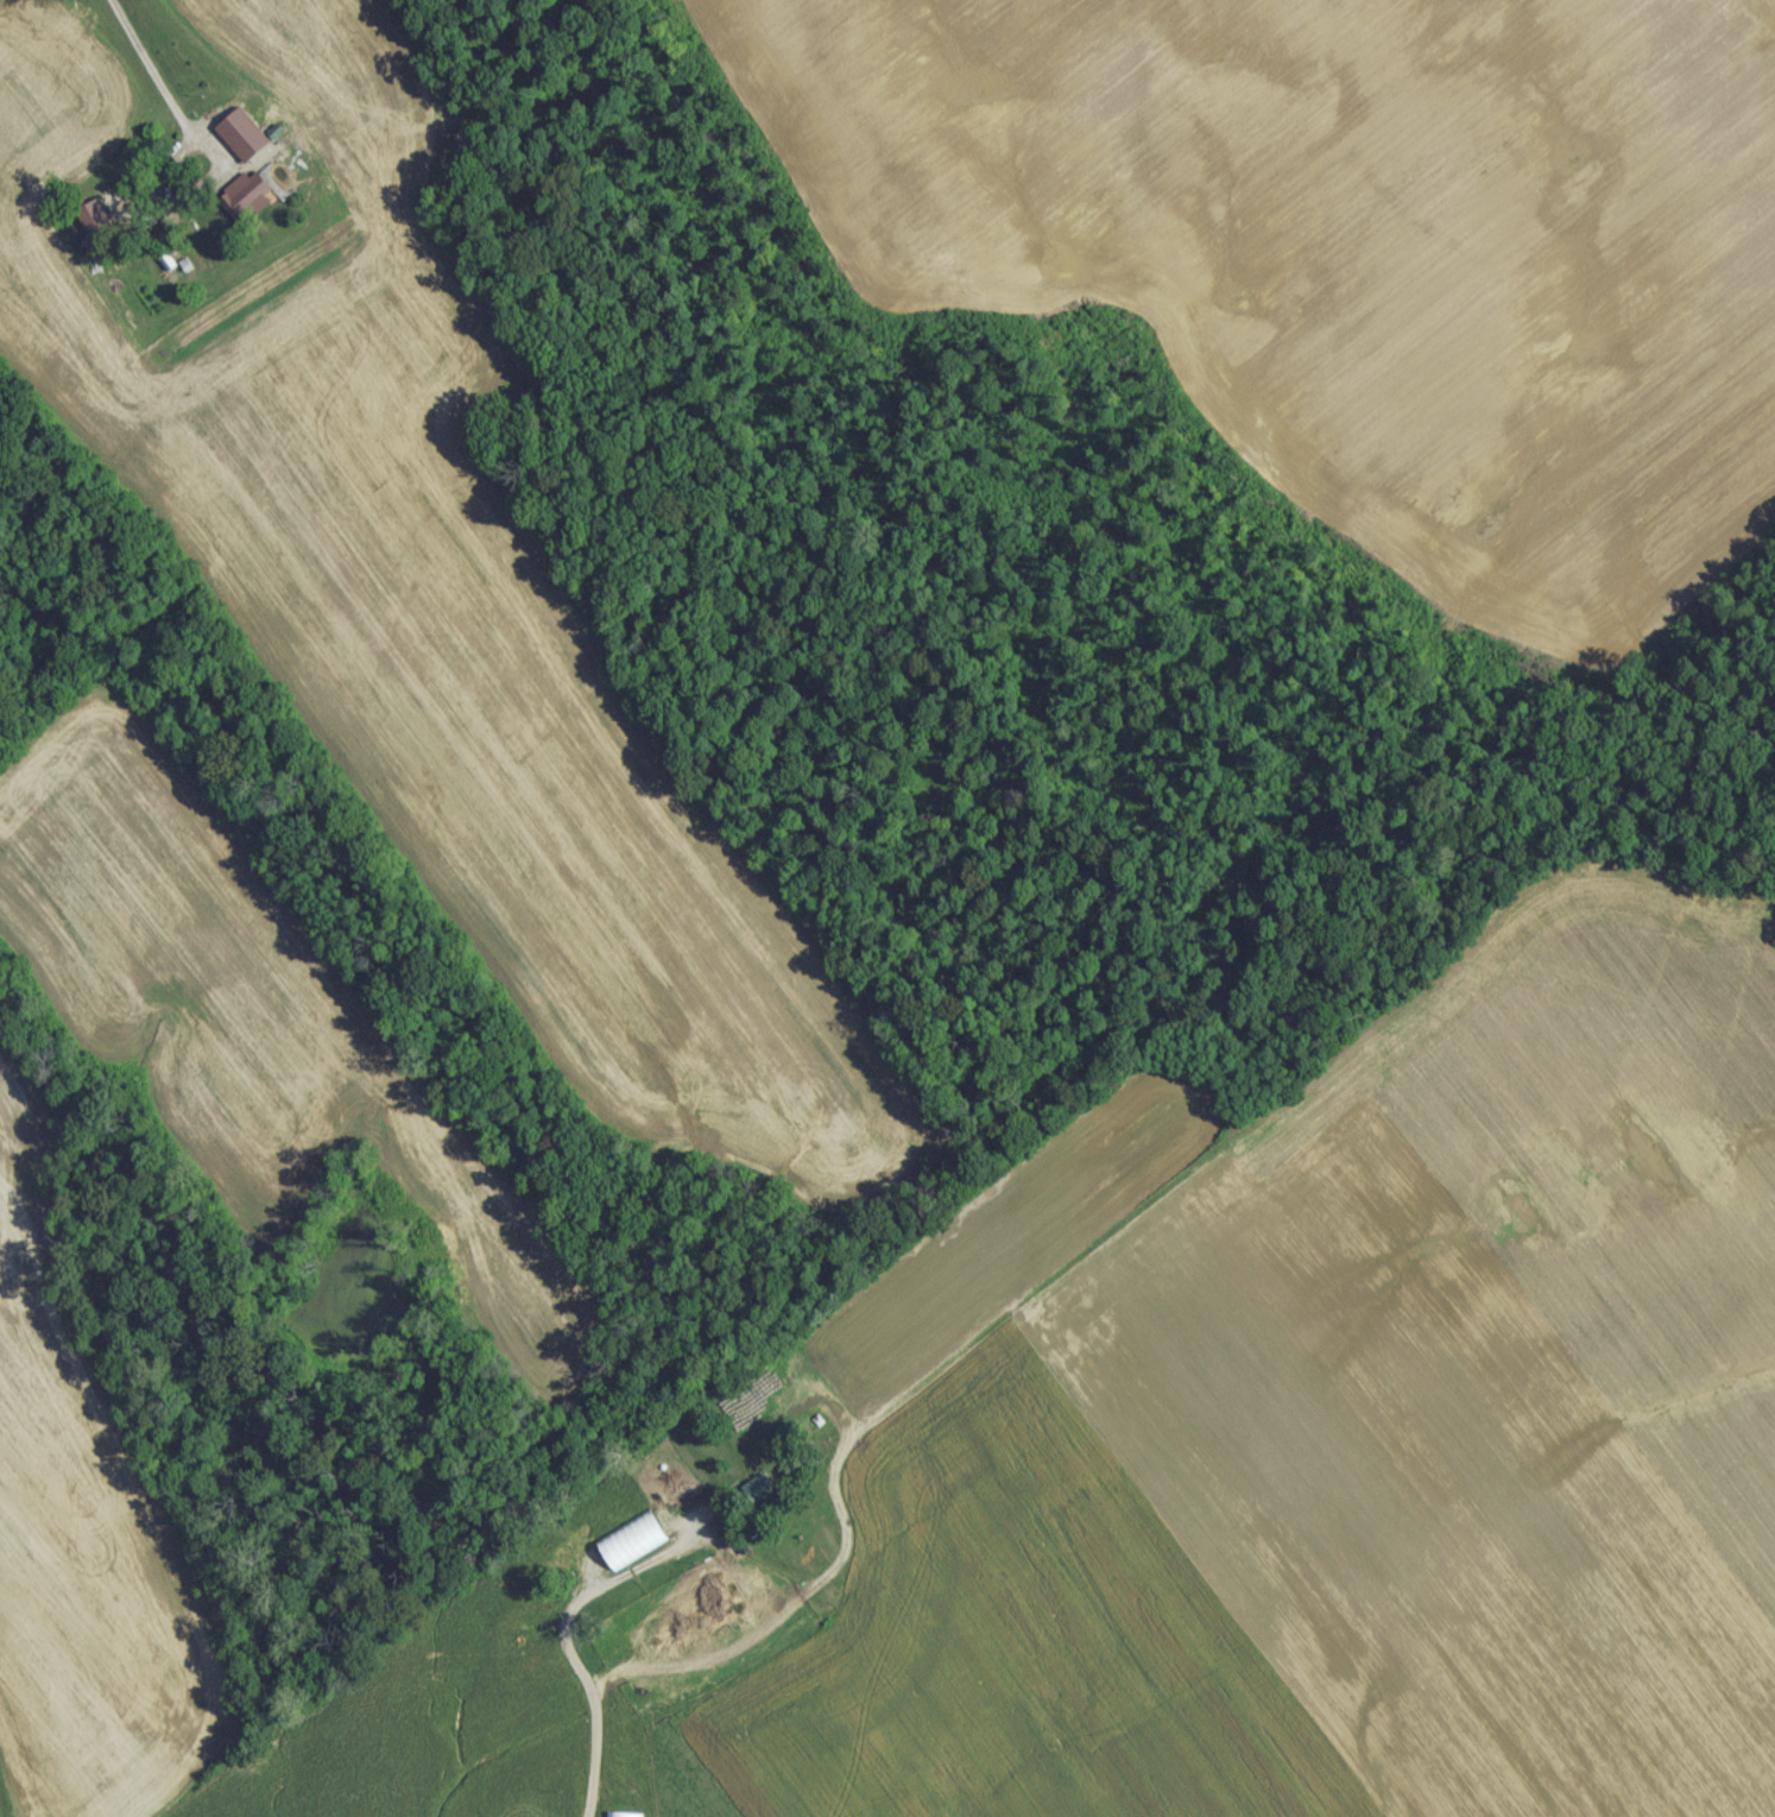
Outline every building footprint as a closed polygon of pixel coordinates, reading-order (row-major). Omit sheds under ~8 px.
[(243,209),(249,217),(270,203),(264,195),(243,209)] [(619,1578),(675,1543),(656,1512),(600,1546),(619,1578)]
